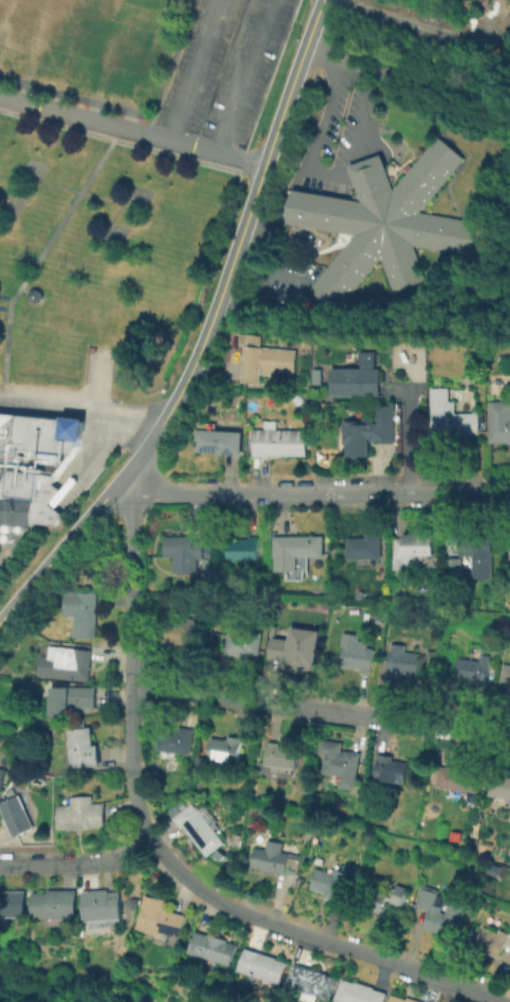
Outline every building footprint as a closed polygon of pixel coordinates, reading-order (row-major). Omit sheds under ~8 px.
[(451,181),(424,212),(489,223),(482,258),(415,245),(427,281),(393,293),(382,263),(341,313),(311,288),(354,235),(290,225),(292,204),(296,189),(351,199),(359,193),(350,167),(381,155),(395,189),(439,136),(468,160),(451,181)] [(28,289),(34,288),(39,291),(41,297),(39,300),(38,303),(32,303),(26,300),(26,294),(27,292),(28,289)] [(299,350),(297,378),(263,376),(262,385),(243,384),(246,346),(299,350)] [(382,368),(382,395),(334,395),(334,367),(382,368)] [(480,412),(480,433),(452,433),(452,441),(433,442),(432,401),(456,401),(456,412),(480,412)] [(396,404),(396,441),(374,441),(374,439),(371,439),(371,454),(362,454),(362,460),(348,460),(348,454),(348,442),(345,442),(345,424),(348,424),(348,418),(358,418),(358,421),(369,421),(369,420),(374,421),(374,404),(396,404)] [(35,499),(0,496),(0,413),(60,418),(60,417),(61,416),(83,418),(83,420),(81,441),(78,441),(78,445),(52,483),(57,486),(60,488),(49,503),(53,506),(59,511),(63,514),(56,523),(51,524),(34,523),(35,499)] [(489,418),(509,418),(509,441),(490,442),(489,418)] [(277,420),(277,429),(307,429),(307,455),(270,455),(270,456),(253,456),(253,429),(265,428),(265,420),(277,420)] [(243,431),(242,455),(218,453),(218,452),(196,451),(197,429),(243,431)] [(33,526),(0,523),(0,496),(35,499),(34,523),(33,526)] [(491,531),(492,563),(465,563),(465,555),(460,556),(461,534),(481,534),(481,531),(491,531)] [(381,532),(381,558),(347,558),(347,537),(365,537),(365,532),(381,532)] [(436,534),(436,554),(417,554),(417,569),(394,569),(394,537),(403,537),(403,534),(436,534)] [(257,535),(257,559),(227,560),(227,540),(237,540),(237,538),(248,538),(248,535),(257,535)] [(323,535),(323,556),(296,556),(296,571),(275,571),(275,556),(274,556),(274,536),(323,535)] [(205,541),(205,556),(197,556),(197,572),(173,572),(173,556),(165,556),(164,536),(194,536),(194,541),(205,541)] [(449,574),(461,574),(460,557),(448,558),(449,574)] [(96,591),(96,637),(74,637),(74,615),(63,615),(63,591),(96,591)] [(204,613),(198,647),(160,641),(163,621),(184,624),(186,611),(204,613)] [(321,631),(315,671),(287,668),(288,660),(270,658),(273,637),(288,639),(289,626),(321,631)] [(262,631),(258,655),(250,654),(249,656),(225,652),(228,633),(243,635),(244,628),(262,631)] [(374,648),(371,671),(361,669),(361,667),(340,664),(343,646),(342,646),(344,632),(360,634),(359,640),(369,641),(368,647),(374,648)] [(420,652),(417,674),(396,671),(396,673),(387,672),(391,642),(406,644),(405,650),(420,652)] [(92,649),(89,680),(38,674),(40,656),(50,657),(51,645),(92,649)] [(442,651),(439,673),(426,672),(428,650),(442,651)] [(490,655),(485,685),(476,684),(477,682),(466,680),(467,679),(456,677),(459,657),(480,660),(481,654),(490,655)] [(504,663),(509,664),(509,691),(508,691),(508,688),(500,687),(504,663)] [(95,687),(95,708),(72,708),(72,715),(53,714),(53,686),(95,687)] [(96,765),(74,767),(70,729),(91,726),(96,765)] [(194,728),(191,753),(158,749),(161,728),(178,730),(179,727),(194,728)] [(243,738),(238,763),(208,758),(212,736),(228,739),(229,735),(243,738)] [(300,747),(296,768),(268,764),(271,741),(279,742),(279,744),(300,747)] [(361,753),(357,777),(324,772),(327,752),(345,754),(346,751),(361,753)] [(409,761),(406,784),(376,779),(379,754),(394,756),(393,759),(409,761)] [(482,771),(479,792),(438,786),(441,765),(482,771)] [(508,775),(509,775),(509,798),(489,795),(493,770),(509,772),(508,775)] [(35,827),(16,837),(0,803),(19,794),(35,827)] [(92,794),(92,802),(104,802),(105,826),(59,828),(58,805),(71,804),(70,795),(92,794)] [(192,802),(196,808),(198,807),(226,842),(208,856),(182,824),(180,826),(173,818),(192,802)] [(298,856),(296,870),(287,868),(286,873),(251,867),(255,847),(289,853),(289,854),(298,856)] [(227,854),(223,859),(217,855),(222,850),(227,854)] [(359,866),(353,884),(350,883),(344,902),(324,896),(325,892),(311,888),(317,867),(331,871),(332,868),(343,871),(345,862),(359,866)] [(408,886),(402,905),(388,901),(384,914),(362,907),(369,885),(394,892),(397,883),(408,886)] [(441,911),(445,912),(451,894),(468,899),(456,938),(424,928),(430,909),(416,905),(422,887),(446,895),(441,911)] [(109,889),(109,891),(121,890),(123,917),(86,920),(83,891),(109,889)] [(27,916),(0,916),(0,891),(27,890),(27,916)] [(78,890),(78,918),(33,918),(33,893),(49,893),(48,890),(78,890)] [(144,904),(160,908),(160,906),(187,913),(181,936),(160,931),(160,933),(138,928),(144,904)] [(500,928),(509,933),(509,948),(504,945),(499,957),(475,946),(483,927),(498,933),(500,928)] [(196,931),(208,934),(209,933),(229,939),(228,941),(238,944),(231,965),(189,952),(196,931)] [(288,962),(281,983),(239,970),(246,947),(277,957),(277,958),(288,962)] [(318,995),(316,1001),(313,1001),(302,998),(305,991),(287,986),(294,963),(326,973),(326,974),(337,978),(330,999),(318,995)] [(387,992),(384,1001),(342,1001),(335,1000),(342,978),(355,982),(355,981),(374,986),(373,988),(387,992)] [(405,996),(423,1001),(386,1001),(389,994),(404,999),(405,996)]
